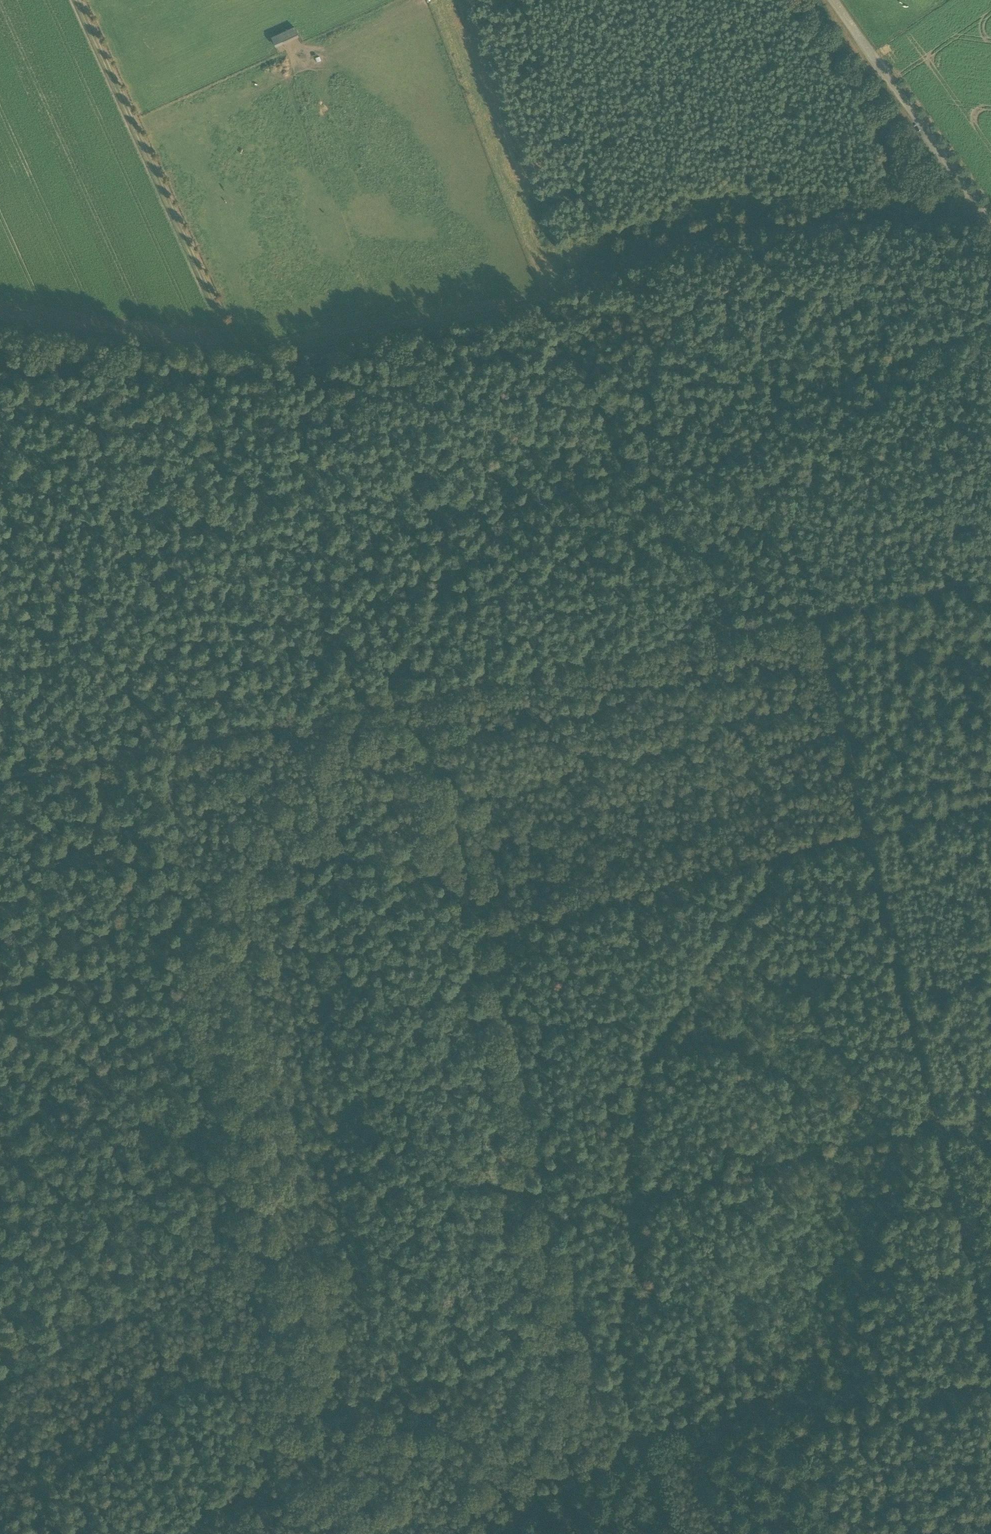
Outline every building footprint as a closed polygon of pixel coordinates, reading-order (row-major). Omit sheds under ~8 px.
[(271,36),(274,44),(298,34),(294,26),(271,36)]
